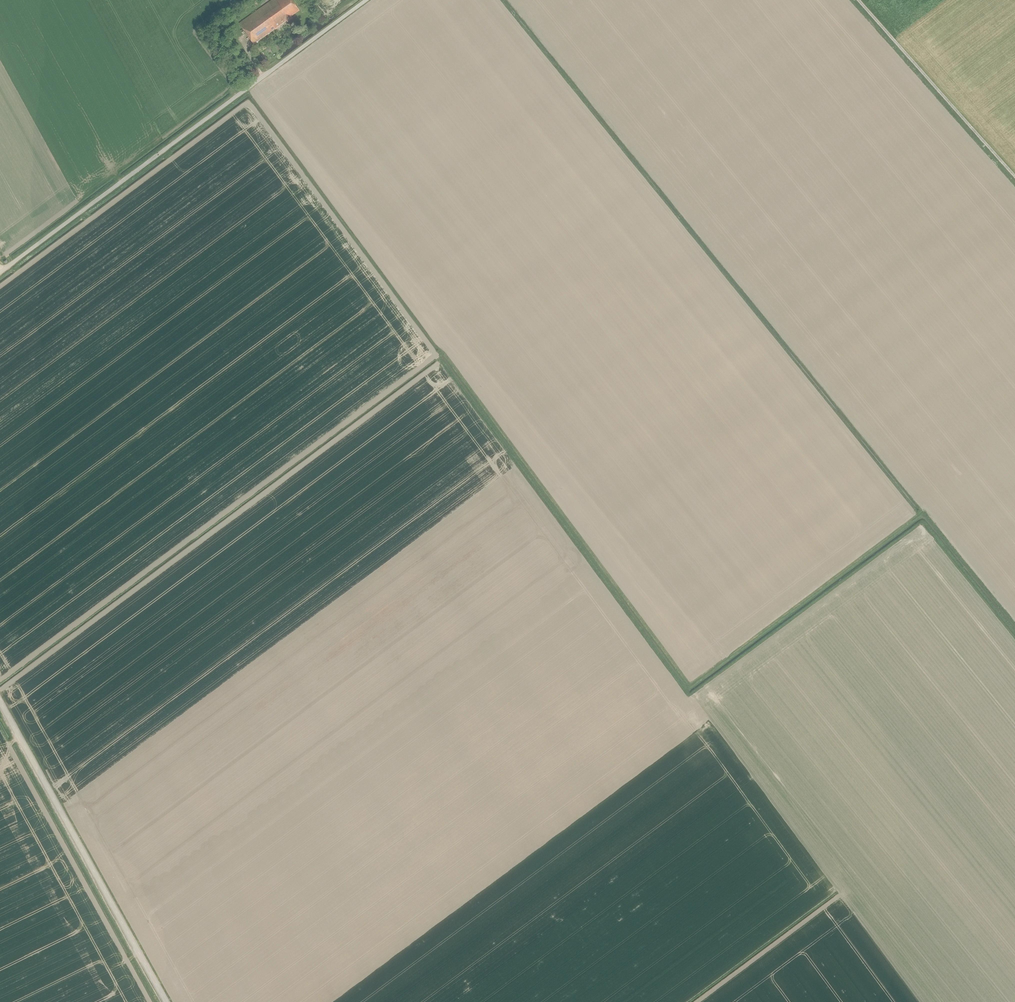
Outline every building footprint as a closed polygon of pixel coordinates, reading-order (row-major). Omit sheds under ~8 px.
[(296,5),(292,0),(271,0),(239,22),(254,43),(287,20),(287,21),(292,17),(291,16),(299,10),(296,5)] [(232,54),(237,50),(229,41),(225,44),(232,54)]
